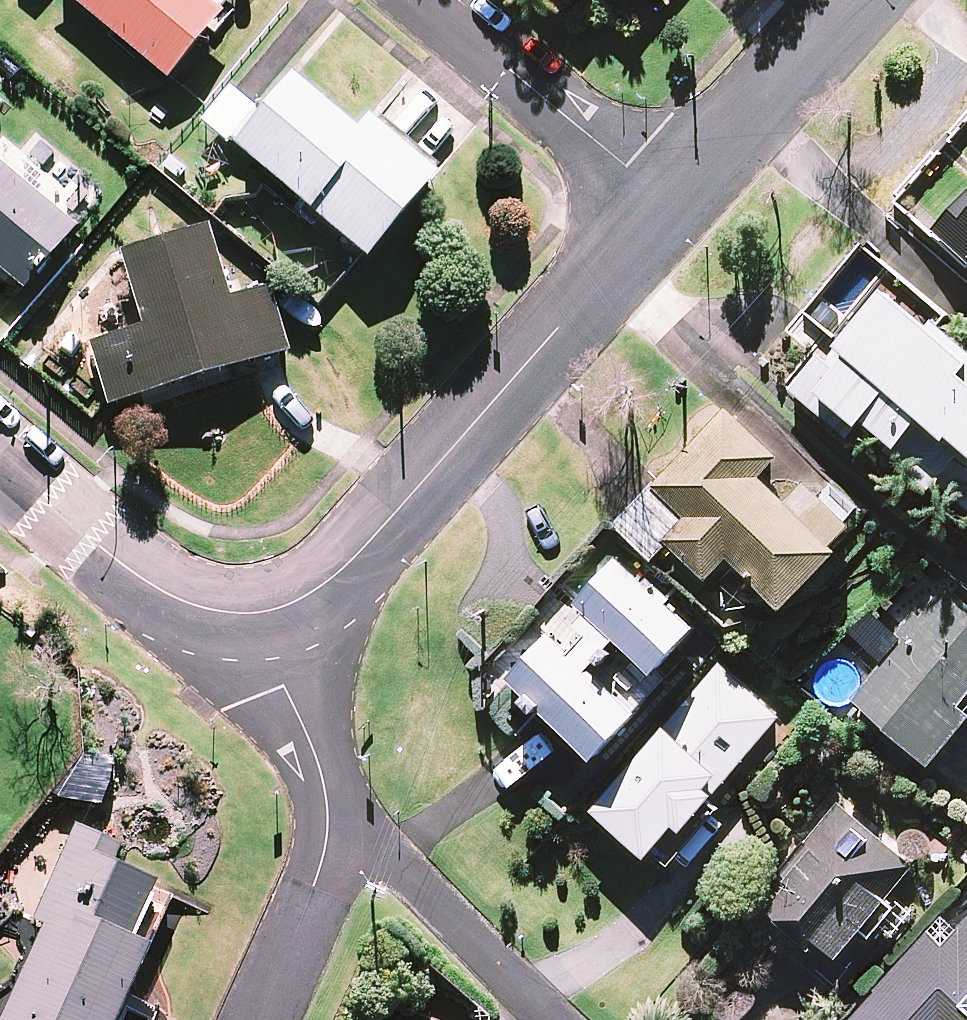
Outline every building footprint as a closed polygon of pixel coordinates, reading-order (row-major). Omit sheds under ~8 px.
[(204,0),(71,0),(169,84),(225,18),(204,0)] [(198,119),(234,150),(370,263),(440,180),(370,121),(358,135),(292,80),(263,115),(228,84),(198,119)] [(28,292),(79,231),(26,188),(39,172),(3,143),(0,147),(0,269),(28,292)] [(938,231),(966,257),(966,197),(938,231)] [(232,302),(209,230),(124,256),(147,331),(94,347),(113,409),(289,354),(270,291),(232,302)] [(932,319),(936,314),(859,251),(806,316),(838,341),(797,392),(853,438),(861,427),(938,489),(945,481),(966,499),(966,347),(932,319)] [(863,528),(734,408),(618,532),(647,558),(665,538),(710,580),(731,557),(787,610),(863,528)] [(536,627),(545,635),(508,677),(603,759),(642,714),(592,671),(619,640),(659,674),(697,629),(612,556),(576,598),(567,590),(536,627)] [(948,587),(857,700),(937,764),(966,728),(966,602),(948,587)] [(781,718),(718,666),(599,810),(670,869),(697,836),(689,829),(781,718)] [(915,866),(840,805),(800,854),(762,901),(847,970),(898,908),(887,900),(915,866)] [(74,828),(35,919),(48,925),(8,1019),(122,1019),(177,893),(119,868),(126,850),(74,828)] [(945,945),(934,935),(857,1019),(966,1019),(966,920),(945,945)]
